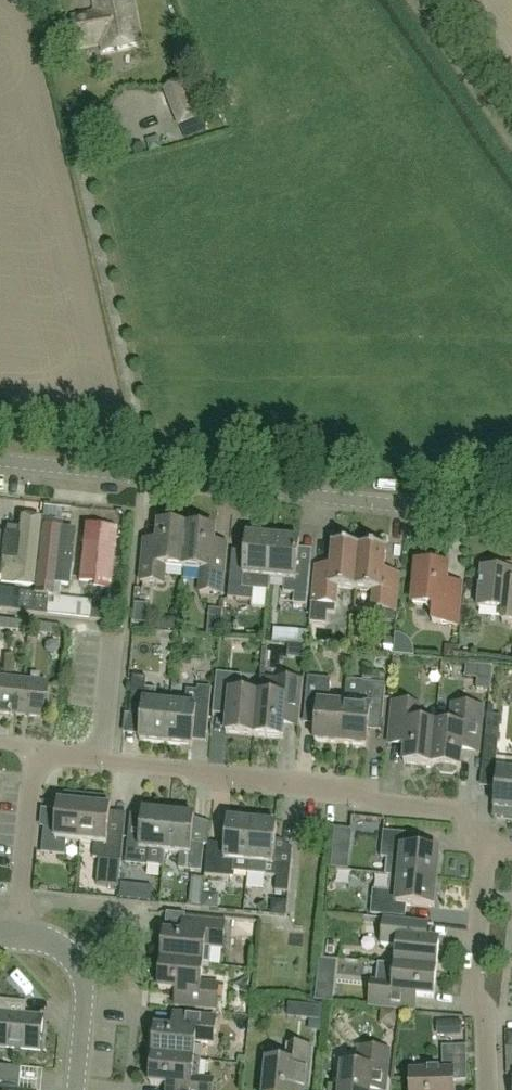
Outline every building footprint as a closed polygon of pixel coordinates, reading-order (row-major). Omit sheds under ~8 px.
[(135,0),(93,0),(95,12),(72,17),(78,47),(101,43),(104,52),(141,45),(145,44),(135,0)] [(166,91),(180,126),(201,118),(186,83),(166,91)] [(41,517),(25,515),(20,557),(7,556),(5,576),(34,580),(41,517)] [(86,519),(79,578),(96,579),(97,567),(112,568),(117,522),(86,519)] [(73,527),(54,524),(47,581),(66,583),(73,527)] [(183,569),(187,528),(159,526),(157,543),(144,542),(140,583),(163,585),(165,567),(183,569)] [(187,528),(183,569),(202,571),(200,594),(222,596),(227,545),(214,544),(216,531),(187,528)] [(270,579),(273,539),(247,536),(245,562),(232,561),(228,599),(242,601),(252,602),(253,591),(255,578),(270,579)] [(300,541),(273,539),(270,579),(285,581),(283,604),(307,607),(310,568),(297,567),(300,541)] [(312,605),(310,623),(327,625),(327,616),(328,613),(335,614),(336,607),(338,589),(356,591),(360,548),(333,545),(331,568),(315,566),(312,605)] [(360,548),(356,591),(374,592),(372,611),(396,613),(400,574),(384,573),(386,551),(360,548)] [(418,563),(414,605),(435,607),(433,623),(458,626),(461,592),(446,591),(449,566),(418,563)] [(478,609),(504,611),(503,624),(511,625),(511,566),(498,565),(497,572),(482,570),(478,609)] [(33,594),(18,592),(16,612),(31,614),(33,594)] [(48,596),(33,594),(31,614),(46,616),(48,596)] [(104,622),(106,602),(90,601),(88,621),(104,622)] [(220,639),(223,611),(210,610),(208,637),(220,639)] [(6,621),(5,631),(17,632),(19,623),(6,621)] [(52,626),(39,625),(37,634),(51,636),(52,626)] [(393,656),(395,638),(387,638),(385,655),(393,656)] [(304,662),(305,648),(289,646),(288,660),(304,662)] [(445,652),(444,660),(457,662),(458,649),(450,648),(445,652)] [(489,668),(472,667),(470,692),(487,694),(489,668)] [(254,737),(258,696),(240,694),(242,676),(217,674),(213,707),(228,709),(226,734),(254,737)] [(166,745),(170,705),(155,703),(156,690),(146,689),(147,679),(133,677),(129,716),(142,717),(140,743),(166,745)] [(258,696),(254,737),(283,739),(285,714),(300,715),(303,682),(278,680),(260,678),(259,696),(258,696)] [(341,745),(344,706),(329,705),(331,681),(308,678),(305,713),(317,714),(315,742),(341,745)] [(19,716),(23,681),(0,679),(0,714),(19,716)] [(46,683),(23,681),(19,716),(43,719),(46,683)] [(344,706),(341,745),(366,747),(369,719),(382,720),(385,686),(362,684),(360,708),(344,706)] [(185,706),(170,705),(166,745),(193,748),(195,722),(208,724),(211,689),(198,688),(198,692),(187,691),(185,706)] [(432,767),(436,726),(418,724),(419,706),(392,704),(389,744),(406,746),(404,764),(432,767)] [(450,727),(436,726),(432,767),(438,767),(438,771),(441,774),(453,775),(456,773),(457,769),(461,770),(463,744),(480,746),(484,708),(452,705),(450,727)] [(496,766),(498,740),(485,739),(482,765),(496,766)] [(498,772),(494,818),(511,819),(511,773),(498,772)] [(81,842),(85,797),(65,795),(62,798),(61,804),(59,803),(56,829),(44,828),(42,854),(65,856),(67,841),(81,842)] [(85,797),(81,842),(95,844),(93,859),(121,862),(124,836),(108,834),(110,809),(108,808),(108,803),(105,799),(85,797)] [(165,852),(169,814),(143,812),(140,839),(128,838),(126,864),(148,867),(161,868),(162,852),(165,852)] [(169,814),(165,852),(181,854),(179,870),(201,872),(204,846),(191,845),(194,817),(169,814)] [(257,823),(253,823),(248,875),(266,877),(277,878),(275,892),(288,894),(291,867),(278,866),(273,866),(277,825),(274,825),(274,821),(271,818),(260,817),(257,819),(257,823)] [(248,875),(253,823),(228,820),(226,846),(208,844),(205,876),(223,878),(235,879),(235,874),(248,875)] [(391,877),(437,881),(440,853),(412,850),(413,835),(383,832),(381,858),(388,859),(387,876),(391,876),(391,877)] [(107,892),(108,873),(87,871),(86,891),(107,892)] [(437,881),(391,877),(389,893),(373,891),(371,915),(405,919),(406,906),(434,909),(437,881)] [(202,907),(204,881),(192,879),(190,906),(202,907)] [(114,898),(137,899),(138,885),(114,884),(114,898)] [(384,921),(365,919),(364,925),(384,927),(382,937),(381,947),(391,948),(397,949),(396,966),(436,971),(439,942),(414,940),(415,924),(384,921)] [(162,962),(203,966),(205,947),(223,949),(225,924),(192,921),(190,936),(165,933),(162,962)] [(328,942),(327,955),(335,955),(336,942),(328,942)] [(203,966),(162,962),(159,990),(185,993),(183,1007),(217,1011),(219,986),(201,984),(203,966)] [(436,971),(396,966),(394,984),(372,982),(369,1007),(415,1012),(416,997),(433,999),(436,971)] [(44,1018),(14,1016),(16,1002),(0,1001),(0,1047),(40,1051),(44,1018)] [(381,1010),(380,1025),(393,1026),(395,1012),(381,1010)] [(156,1029),(153,1057),(193,1061),(195,1042),(213,1044),(216,1019),(182,1016),(181,1031),(156,1029)] [(314,1048),(287,1046),(285,1064),(267,1062),(264,1089),(309,1089),(314,1048)] [(466,1047),(442,1048),(443,1071),(410,1072),(410,1089),(454,1089),(454,1082),(467,1081),(466,1047)] [(390,1052),(359,1049),(358,1068),(342,1067),(340,1089),(370,1089),(371,1080),(387,1081),(390,1052)] [(153,1057),(150,1085),(175,1088),(175,1089),(209,1089),(209,1081),(200,1080),(202,1062),(193,1061),(153,1057)] [(22,1069),(0,1067),(0,1089),(19,1089),(22,1069)]
